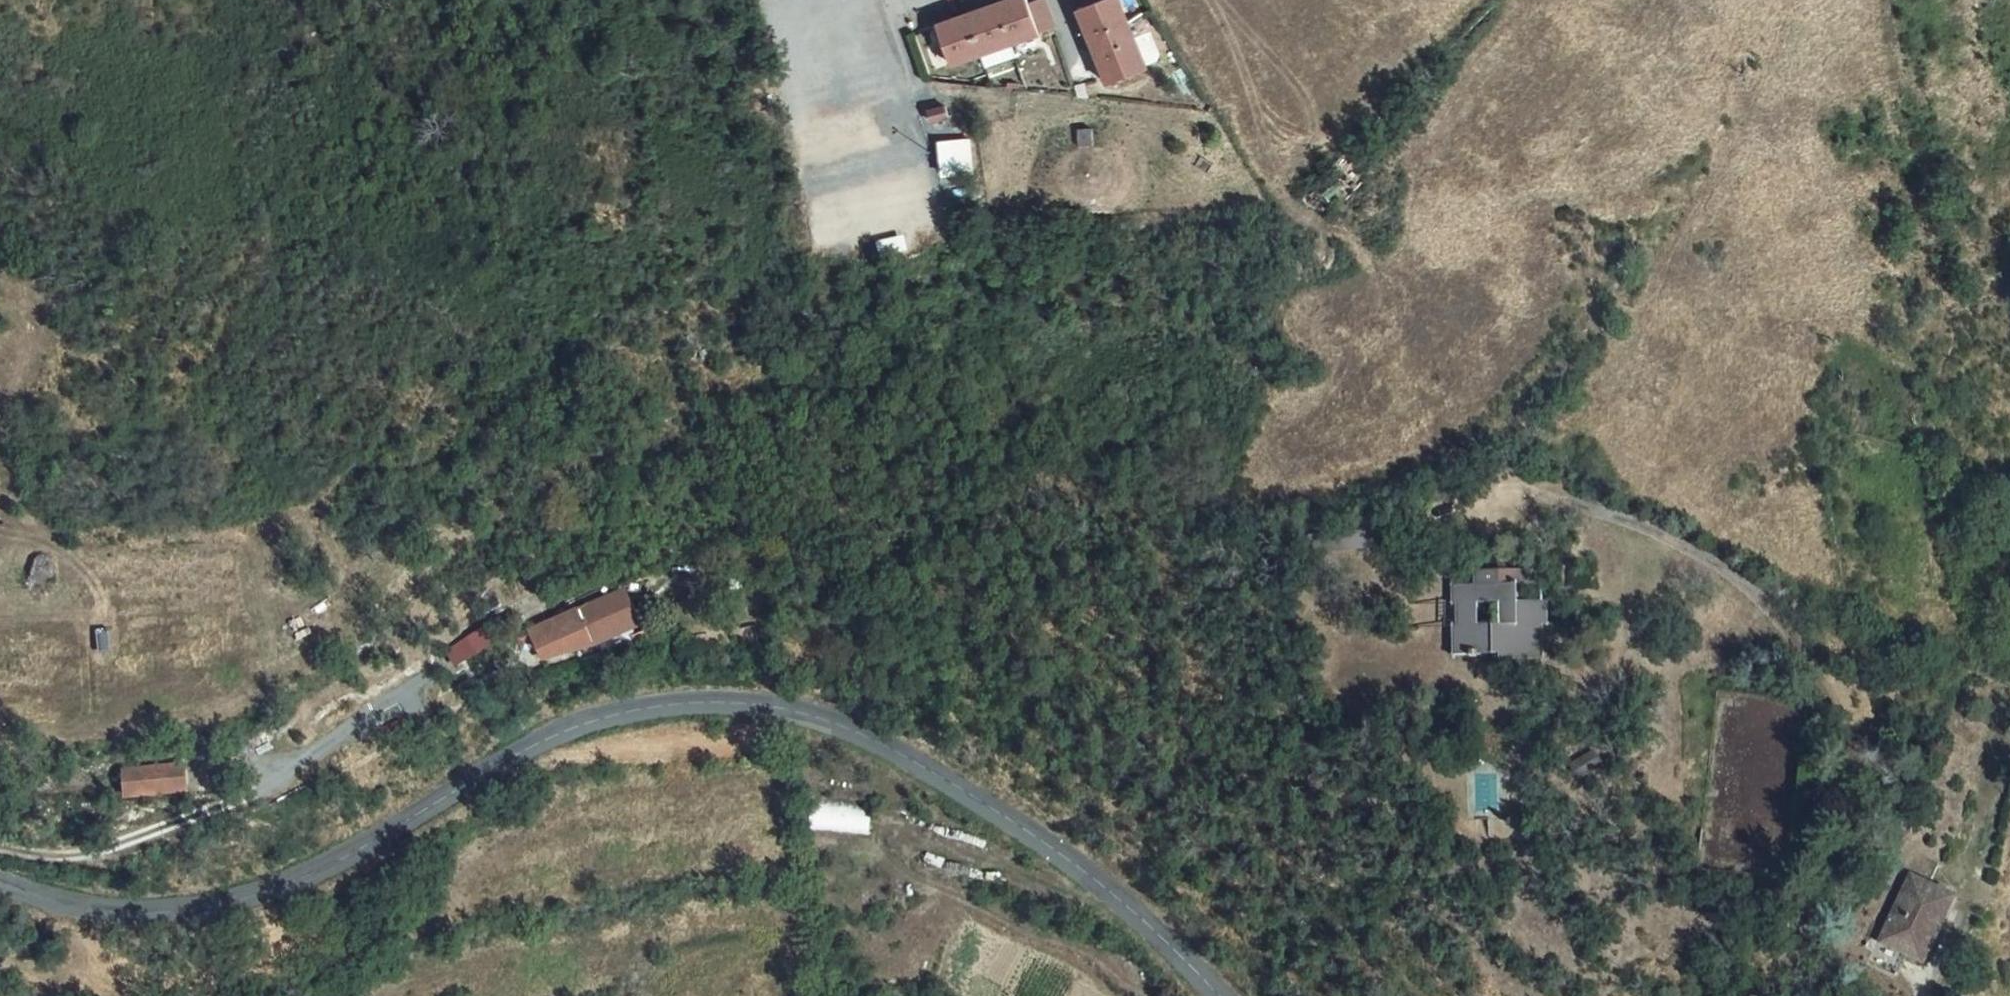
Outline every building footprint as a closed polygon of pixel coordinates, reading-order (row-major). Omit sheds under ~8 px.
[(975,42),(1004,32),(993,0),(970,0),(961,3),(975,42)] [(1004,32),(1049,16),(1043,0),(993,0),(1004,32)] [(1081,1),(1076,2),(1087,33),(1091,31),(1121,19),(1122,19),(1115,0),(1081,0),(1081,1)] [(961,3),(932,14),(946,53),(975,42),(961,3)] [(1121,19),(1091,31),(1096,46),(1092,47),(1104,79),(1142,65),(1131,33),(1127,35),(1121,19)] [(1004,32),(975,42),(983,63),(1012,52),(1004,32)] [(940,140),(943,176),(976,173),(973,137),(940,140)] [(1212,158),(1193,150),(1189,164),(1209,171),(1212,158)] [(1545,578),(1544,559),(1481,565),(1482,572),(1455,574),(1455,594),(1463,594),(1464,618),(1458,618),(1460,648),(1503,644),(1504,656),(1546,652),(1543,620),(1552,618),(1549,595),(1526,597),(1525,581),(1545,578)] [(615,593),(581,610),(594,636),(629,620),(615,593)] [(582,628),(575,614),(555,625),(562,638),(582,628)] [(813,802),(813,831),(872,831),(872,802),(813,802)] [(1886,937),(1922,951),(1928,953),(1955,887),(1913,871),(1886,937)]
